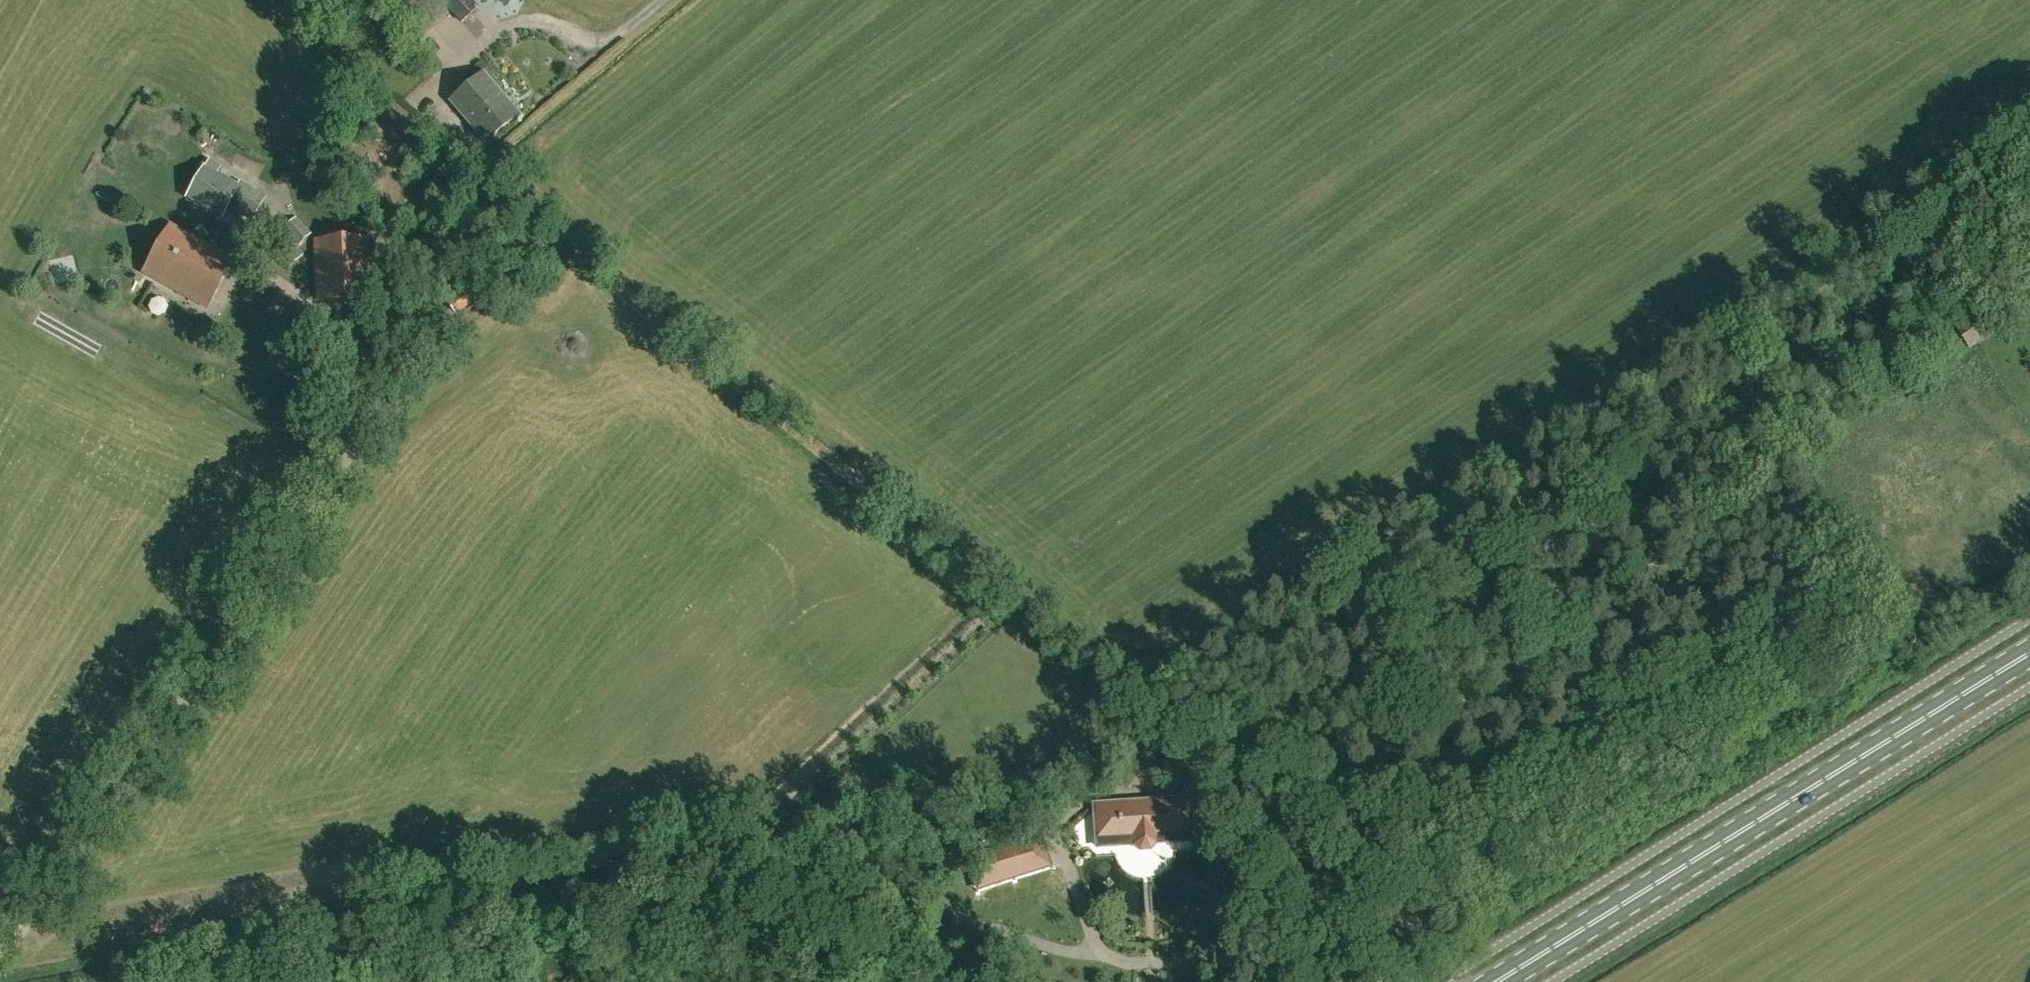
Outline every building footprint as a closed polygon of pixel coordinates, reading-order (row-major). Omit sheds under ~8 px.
[(392,16),(416,43),(449,14),(436,0),(411,0),(392,16)] [(478,6),(472,0),(442,0),(463,21),(478,6)] [(485,139),(517,112),(483,73),(451,100),(485,139)] [(238,182),(236,186),(214,175),(218,167),(206,161),(202,169),(202,168),(187,197),(223,215),(228,204),(253,217),(264,195),(238,182)] [(526,215),(522,219),(527,224),(531,219),(526,215)] [(301,245),(313,234),(297,217),(285,227),(301,245)] [(207,307),(233,259),(170,225),(144,272),(207,307)] [(319,297),(370,295),(368,236),(317,238),(319,297)] [(456,313),(476,301),(467,286),(447,298),(456,313)] [(1952,323),(1970,350),(1995,333),(1977,307),(1952,323)] [(1165,801),(1119,804),(1121,836),(1167,833),(1165,801)] [(977,886),(1027,870),(1018,841),(968,857),(977,886)]
